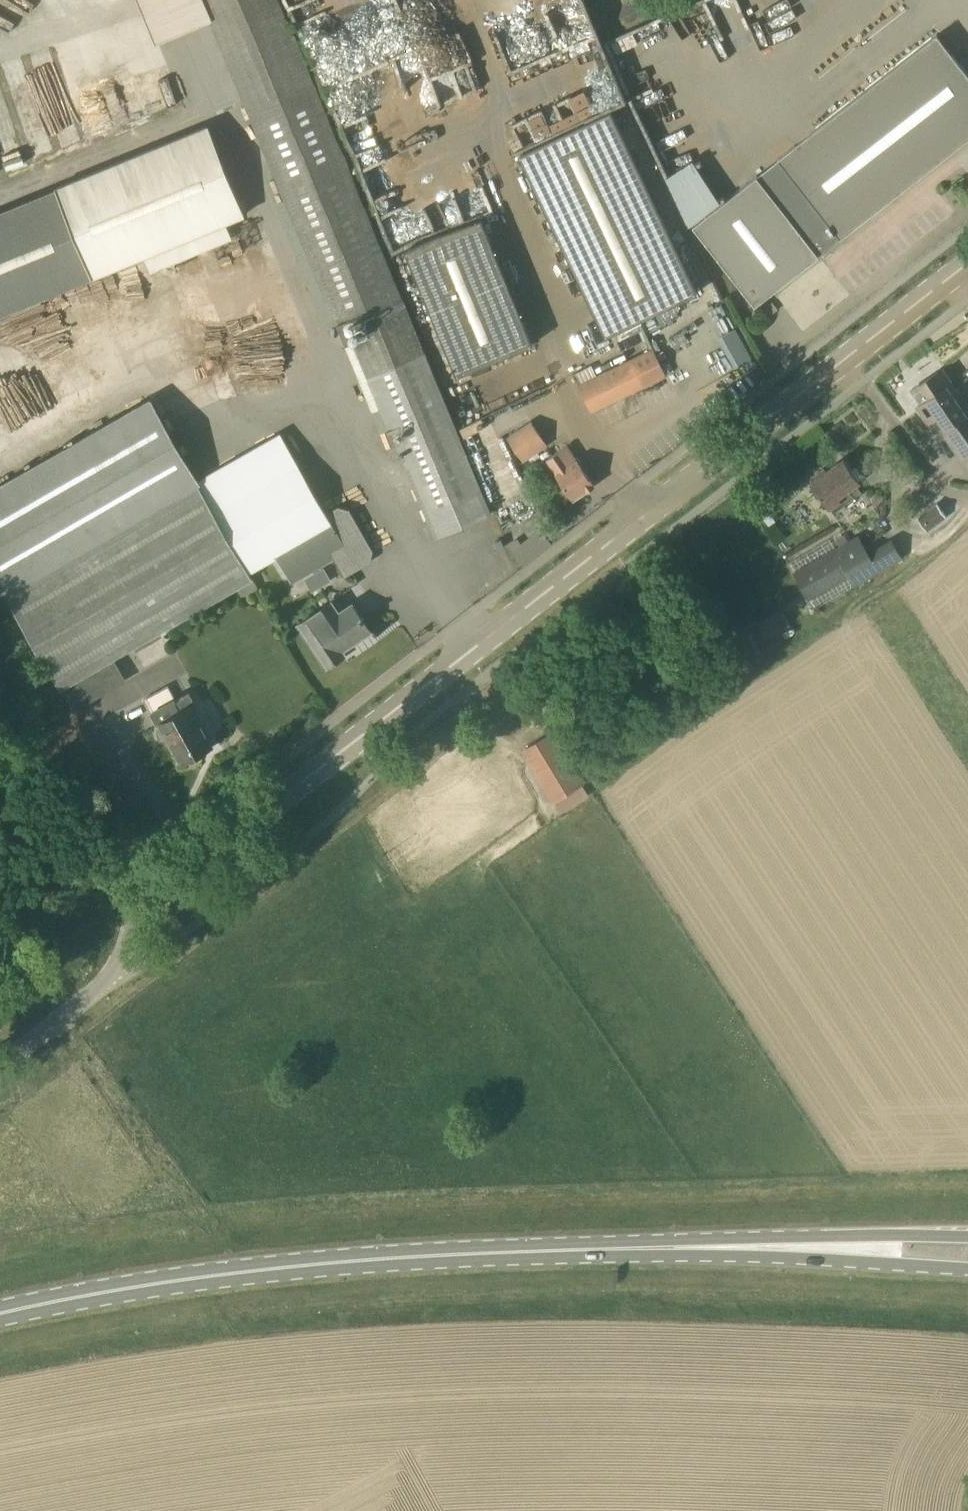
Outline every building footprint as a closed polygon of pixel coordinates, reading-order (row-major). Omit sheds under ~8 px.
[(212,20),(382,432),(386,430),(393,446),(397,444),(398,447),(403,445),(416,480),(413,482),(423,508),(434,539),(492,514),(460,437),(455,424),(279,0),(204,0),(212,20)] [(967,139),(967,74),(937,34),(779,158),(841,238),(967,139)] [(606,336),(697,293),(611,111),(520,154),(606,336)] [(209,126),(53,189),(90,280),(246,216),(209,126)] [(756,305),(819,255),(757,175),(693,225),(756,305)] [(458,375),(532,344),(481,220),(407,251),(458,375)] [(667,375),(654,348),(631,360),(598,376),(579,385),(592,412),(644,387),(667,375)] [(907,369),(916,377),(926,368),(918,359),(907,369)] [(961,459),(967,454),(967,411),(965,413),(954,398),(960,394),(942,369),(912,389),(922,404),(917,407),(928,423),(937,416),(946,429),(949,427),(954,434),(947,439),(961,459)] [(250,573),(199,479),(152,399),(0,486),(0,584),(62,688),(253,578),(250,573)] [(524,461),(547,445),(532,422),(508,438),(524,461)] [(281,433),(199,479),(250,573),(279,556),(293,581),(335,556),(346,574),(369,561),(372,552),(348,509),(338,507),(327,512),(281,433)] [(595,486),(576,457),(568,446),(547,461),(555,472),(574,499),(587,490),(587,491),(595,486)] [(860,480),(844,459),(827,471),(825,468),(812,477),(814,481),(811,483),(830,508),(840,501),(845,507),(863,494),(856,483),(860,480)] [(927,531),(946,517),(937,504),(918,518),(927,531)] [(868,554),(858,538),(835,551),(830,542),(790,564),(815,609),(902,558),(892,540),(868,554)] [(372,632),(351,600),(338,609),(332,601),(298,624),(328,667),(346,655),(343,650),(372,632)] [(176,698),(169,685),(144,698),(158,723),(161,721),(183,762),(213,747),(192,707),(196,705),(189,694),(181,699),(180,696),(176,698)] [(575,803),(588,794),(552,734),(524,751),(554,799),(568,791),(575,803)]
